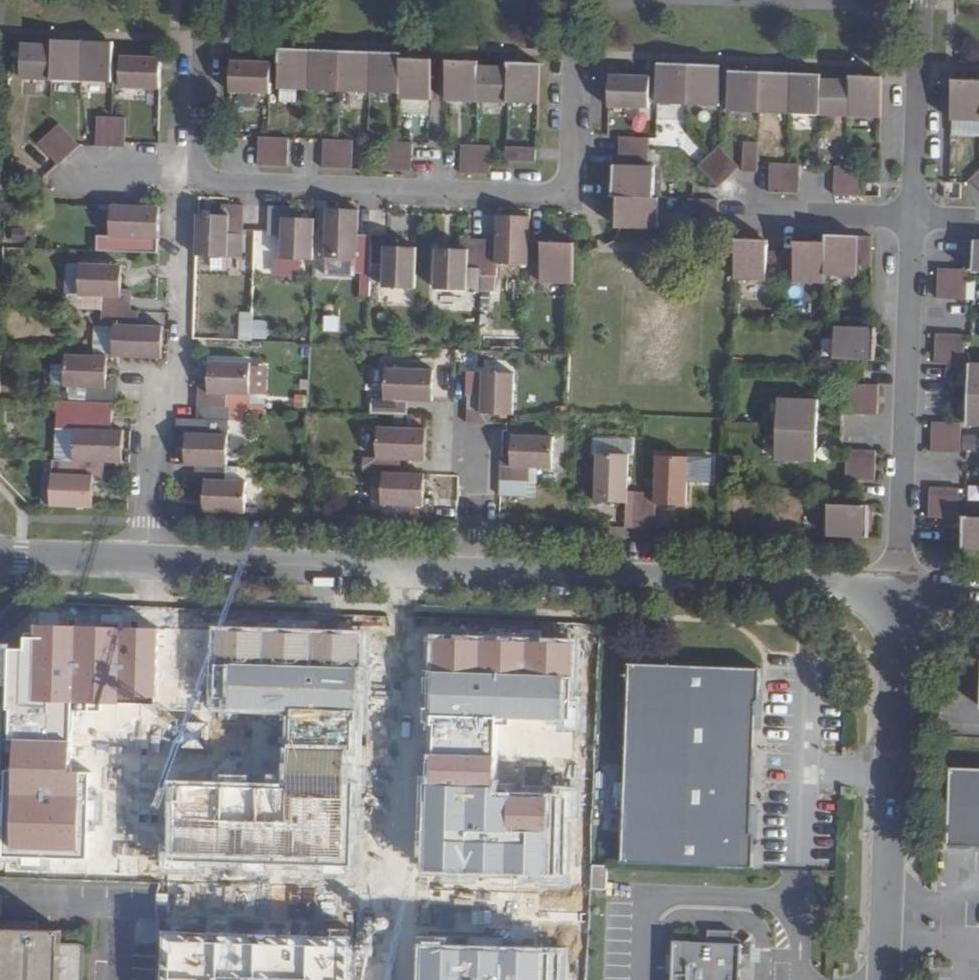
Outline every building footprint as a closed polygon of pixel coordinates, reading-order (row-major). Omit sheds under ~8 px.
[(80,83),(82,43),(54,41),(52,45),(52,47),(50,81),(80,83)] [(113,44),(82,43),(80,83),(112,84),(113,44)] [(50,81),(52,47),(20,46),(19,79),(50,81)] [(308,91),(310,51),(280,50),(278,90),(308,91)] [(341,52),(310,51),(308,91),(339,93),(341,52)] [(371,53),(341,52),(339,93),(369,94),(371,53)] [(401,54),(371,53),(369,94),(399,96),(401,60),(401,54)] [(160,71),(161,60),(120,58),(119,88),(159,90),(160,71)] [(431,61),(401,60),(399,96),(399,100),(430,101),(431,61)] [(446,101),(477,102),(478,67),(478,62),(447,61),(446,101)] [(270,64),(231,62),(229,93),(269,95),(270,64)] [(508,68),(507,103),(538,105),(539,64),(508,63),(508,68)] [(688,105),(689,64),(659,63),(657,104),(688,105)] [(720,65),(689,64),(688,105),(719,107),(720,65)] [(478,67),(477,102),(507,103),(508,68),(478,67)] [(759,112),(761,72),(728,70),(726,111),(759,112)] [(791,73),(761,72),(759,112),(789,114),(791,73)] [(822,74),(791,73),(789,114),(820,115),(821,80),(822,74)] [(649,77),(610,75),(609,106),(648,108),(649,77)] [(852,75),(852,81),(850,116),(882,117),(883,77),(852,75)] [(852,81),(821,80),(820,115),(850,116),(852,81)] [(954,80),(952,120),(978,121),(978,81),(954,80)] [(109,148),(110,118),(96,118),(95,142),(95,148),(109,148)] [(125,119),(110,118),(109,148),(123,149),(124,143),(125,119)] [(58,126),(47,136),(67,157),(78,147),(58,126)] [(67,157),(47,136),(37,146),(57,167),(67,157)] [(615,137),(615,151),(644,152),(645,138),(615,137)] [(258,138),(257,153),(286,154),(287,140),(258,138)] [(322,141),(322,155),(351,156),(352,142),(322,141)] [(757,143),(744,142),(743,172),(756,172),(757,143)] [(382,144),(381,157),(411,159),(412,145),(382,144)] [(460,146),(460,160),(490,162),(491,147),(460,146)] [(535,149),(506,147),(505,162),(534,163),(535,149)] [(703,157),(724,178),(734,167),(713,147),(703,157)] [(615,151),(614,166),(644,167),(644,152),(615,151)] [(286,154),(257,153),(257,167),(286,169),(286,154)] [(351,156),(322,155),(321,170),(351,171),(351,156)] [(411,159),(381,157),(381,171),(411,173),(411,159)] [(713,188),(724,178),(703,157),(692,166),(713,188)] [(490,162),(460,160),(460,174),(489,176),(490,162)] [(770,165),(770,178),(799,179),(801,165),(770,165)] [(644,167),(614,166),(609,166),(607,196),(614,196),(648,198),(649,167),(644,167)] [(835,167),(834,180),(864,182),(864,167),(835,167)] [(969,181),(978,192),(978,171),(969,181)] [(799,179),(770,178),(769,192),(799,194),(799,179)] [(864,182),(834,180),(834,194),(863,196),(864,182)] [(648,198),(614,196),(612,228),(652,230),(654,198),(648,198)] [(683,199),(683,214),(712,216),(713,201),(683,199)] [(220,217),(195,215),(194,257),(226,258),(227,236),(241,237),(242,207),(220,205),(220,217)] [(160,207),(110,206),(109,238),(96,238),(95,253),(132,255),(158,256),(159,240),(160,207)] [(312,261),(313,219),(292,219),(293,209),(268,208),(267,237),(281,237),(281,260),(312,261)] [(370,265),(371,237),(356,236),(357,211),(325,209),(323,259),(328,259),(356,259),(356,273),(370,273),(370,265)] [(528,266),(529,242),(530,216),(498,215),(497,241),(483,240),(482,270),(481,277),(496,277),(496,264),(528,266)] [(240,259),(241,237),(227,236),(226,258),(240,259)] [(827,243),(825,276),(856,277),(856,266),(871,266),(872,238),(827,236),(827,243)] [(415,289),(416,248),(394,247),(395,237),(371,237),(370,265),(385,265),(385,288),(415,289)] [(466,269),(482,270),(483,240),(460,239),(460,250),(437,249),(435,290),(466,291),(466,269)] [(735,280),(780,282),(781,252),(768,252),(768,241),(737,240),(735,280)] [(781,252),(780,282),(825,283),(825,276),(827,243),(796,241),(795,253),(781,252)] [(528,266),(528,272),(542,273),(542,283),(574,284),(574,244),(529,242),(528,266)] [(328,275),(356,275),(356,273),(356,259),(328,259),(328,275)] [(102,298),(101,313),(130,313),(131,290),(120,290),(121,267),(79,265),(78,297),(102,298)] [(952,299),(953,269),(939,269),(938,299),(952,299)] [(968,271),(953,269),(952,299),(966,300),(968,271)] [(196,276),(195,306),(210,307),(211,276),(196,276)] [(130,313),(101,313),(101,327),(113,328),(112,358),(117,358),(161,360),(162,329),(137,328),(138,314),(130,313)] [(235,340),(264,342),(265,318),(237,316),(235,340)] [(875,361),(877,329),(836,327),(835,360),(875,361)] [(950,364),(951,334),(937,334),(935,364),(950,364)] [(965,335),(951,334),(950,364),(964,365),(965,335)] [(107,358),(65,357),(64,366),(64,388),(86,389),(86,404),(116,405),(117,382),(106,382),(106,372),(107,358)] [(484,371),(511,372),(511,363),(484,361),(484,371)] [(208,386),(197,386),(196,409),(225,410),(226,395),(241,395),(250,396),(251,365),(208,363),(208,386)] [(978,395),(978,364),(970,364),(969,395),(978,395)] [(64,388),(64,366),(49,365),(49,387),(64,388)] [(408,401),(433,403),(434,370),(386,369),(385,400),(372,400),(371,415),(407,416),(408,401)] [(466,424),(489,425),(489,414),(513,415),(515,373),(483,372),(482,375),(467,375),(466,395),(467,395),(467,396),(467,403),(466,424)] [(863,416),(864,386),(849,385),(849,415),(863,416)] [(879,386),(864,386),(863,416),(878,416),(879,386)] [(64,388),(64,403),(86,404),(86,389),(64,388)] [(241,410),(241,395),(226,395),(225,410),(229,410),(241,410)] [(969,395),(968,425),(978,426),(978,395),(969,395)] [(779,400),(778,430),(818,432),(819,401),(779,400)] [(74,431),(73,463),(75,463),(104,463),(122,464),(123,432),(116,432),(116,418),(101,417),(101,411),(60,409),(59,430),(74,431)] [(225,410),(196,409),(196,421),(229,422),(229,410),(225,410)] [(229,422),(196,421),(177,420),(175,443),(186,443),(185,467),(195,467),(224,468),(227,468),(229,422)] [(947,453),(948,423),(933,423),(932,452),(947,453)] [(963,424),(948,423),(947,453),(961,453),(963,424)] [(364,457),(363,473),(383,474),(399,474),(400,459),(425,461),(426,429),(378,427),(376,458),(364,457)] [(818,432),(778,430),(777,461),(817,462),(818,432)] [(501,458),(500,497),(522,498),(522,481),(529,481),(529,468),(553,469),(554,437),(512,435),(511,458),(501,458)] [(598,454),(628,455),(629,440),(594,438),(593,454),(598,454)] [(860,481),(862,451),(848,451),(846,480),(860,481)] [(876,452),(862,451),(860,481),(875,481),(876,452)] [(640,528),(642,492),(627,491),(628,455),(598,454),(596,501),(627,503),(626,528),(640,528)] [(640,528),(655,529),(656,504),(686,506),(688,457),(657,457),(656,493),(642,492),(640,528)] [(104,463),(75,463),(74,477),(51,476),(50,508),(92,510),(93,486),(103,486),(104,463)] [(224,468),(195,467),(195,489),(205,490),(204,513),(245,515),(246,483),(224,482),(224,468)] [(247,469),(227,468),(224,468),(224,482),(246,483),(247,469)] [(405,514),(405,520),(433,522),(434,499),(424,498),(425,475),(399,474),(383,474),(382,504),(406,505),(405,514)] [(944,518),(945,488),(931,488),(930,518),(944,518)] [(960,490),(945,488),(944,518),(959,519),(960,490)] [(381,514),(405,514),(406,505),(382,504),(381,514)] [(829,536),(869,537),(870,506),(830,505),(829,536)] [(509,524),(509,514),(499,514),(499,524),(509,524)] [(965,517),(964,548),(978,549),(978,518),(965,517)] [(6,649),(3,739),(68,741),(69,702),(154,705),(157,629),(33,625),(33,638),(21,638),(21,650),(6,649)] [(285,711),(354,713),(357,632),(210,627),(208,709),(285,711)] [(496,718),(571,720),(573,638),(427,634),(425,715),(496,718)] [(631,669),(625,863),(755,868),(756,834),(750,834),(754,699),(760,699),(761,673),(631,669)] [(283,784),(164,780),(161,863),(350,868),(352,786),(354,713),(285,711),(283,784)] [(496,718),(425,715),(420,872),(565,876),(567,788),(494,786),(496,718)] [(68,741),(3,739),(0,845),(0,857),(86,859),(88,773),(67,772),(68,741)] [(958,776),(956,850),(978,851),(978,776),(958,776)] [(0,927),(0,979),(76,979),(77,944),(56,944),(56,929),(0,927)] [(742,942),(734,941),(734,928),(708,927),(707,942),(692,941),(692,939),(673,938),(673,953),(672,979),(740,979),(742,942)] [(167,928),(166,979),(356,979),(357,934),(167,928)] [(567,949),(415,944),(414,979),(566,979),(567,949)] [(672,972),(673,953),(665,953),(664,972),(672,972)]
